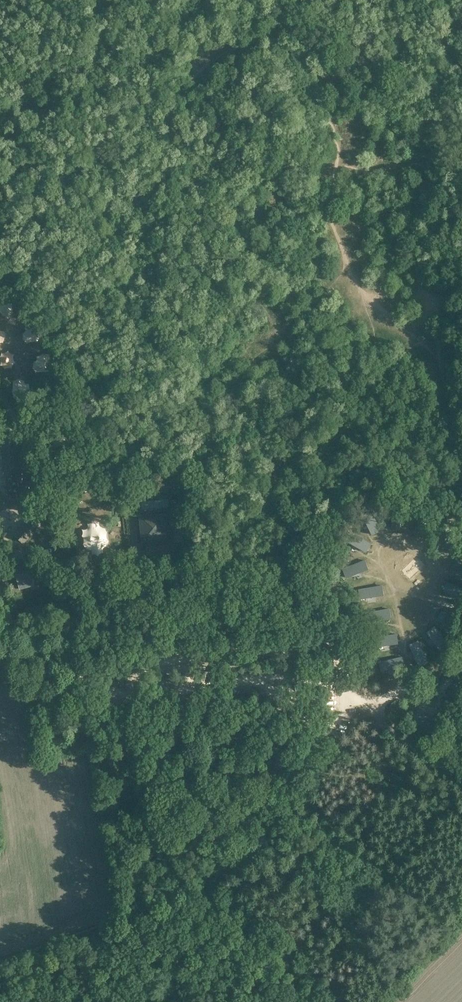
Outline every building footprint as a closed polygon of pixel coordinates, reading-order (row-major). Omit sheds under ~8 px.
[(0,497),(0,507),(9,506),(9,508),(24,507),(18,433),(2,435),(5,475),(6,475),(7,494),(5,495),(6,496),(0,497)] [(31,493),(41,492),(40,480),(30,481),(31,493)] [(179,507),(177,507),(176,499),(170,500),(171,502),(169,502),(168,498),(142,501),(143,512),(143,515),(140,515),(142,541),(146,540),(146,543),(147,554),(174,551),(174,547),(175,547),(175,549),(181,549),(180,541),(182,541),(179,507)] [(44,522),(35,514),(15,534),(23,543),(44,522)] [(19,567),(20,567),(14,569),(16,577),(20,588),(35,584),(31,570),(35,569),(33,563),(19,567)] [(6,570),(1,571),(3,580),(16,577),(14,569),(6,571),(6,570)]
